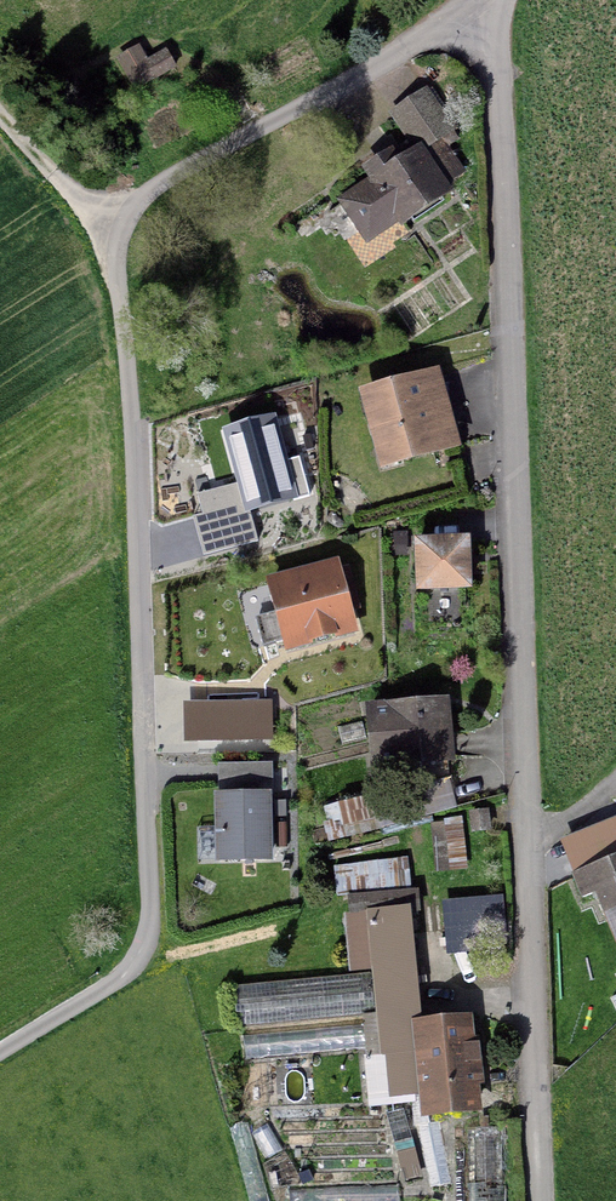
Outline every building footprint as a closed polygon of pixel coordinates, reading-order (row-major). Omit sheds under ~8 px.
[(140,44),(116,58),(137,93),(178,69),(166,48),(149,58),(140,44)] [(362,181),(331,202),(361,245),(392,225),(396,230),(450,194),(446,188),(477,168),(423,87),(383,114),(399,138),(354,169),(362,181)] [(441,367),(358,388),(379,468),(462,447),(441,367)] [(276,415),(220,430),(235,484),(197,494),(203,515),(193,517),(204,557),(259,542),(251,513),(310,497),(299,458),(288,461),(276,415)] [(462,537),(406,539),(409,593),(464,590),(462,537)] [(339,556),(264,577),(274,611),(255,616),(262,643),(282,638),(286,650),(360,629),(354,609),(362,607),(350,563),(341,566),(339,556)] [(453,697),(364,702),(367,754),(405,752),(405,764),(456,761),(453,697)] [(270,704),(185,704),(185,741),(271,741),(270,704)] [(376,789),(340,799),(347,823),(383,813),(376,789)] [(213,793),(213,862),(271,861),(271,793),(213,793)] [(489,812),(469,812),(470,833),(490,833),(489,812)] [(608,916),(615,913),(615,857),(614,858),(604,830),(568,844),(578,872),(566,877),(579,911),(588,907),(594,922),(608,916)] [(503,898),(443,902),(446,955),(506,951),(503,898)] [(240,1068),(364,1057),(368,1105),(387,1103),(385,1086),(417,1084),(420,1117),(479,1112),(477,1085),(485,1084),(481,1040),(473,1040),(471,1013),(419,1018),(410,908),(343,914),(348,973),(233,983),(240,1068)] [(245,1124),(227,1129),(247,1200),(266,1200),(245,1124)] [(506,1127),(463,1127),(464,1200),(506,1200),(506,1127)] [(262,1165),(283,1200),(296,1200),(306,1195),(282,1154),(262,1165)]
